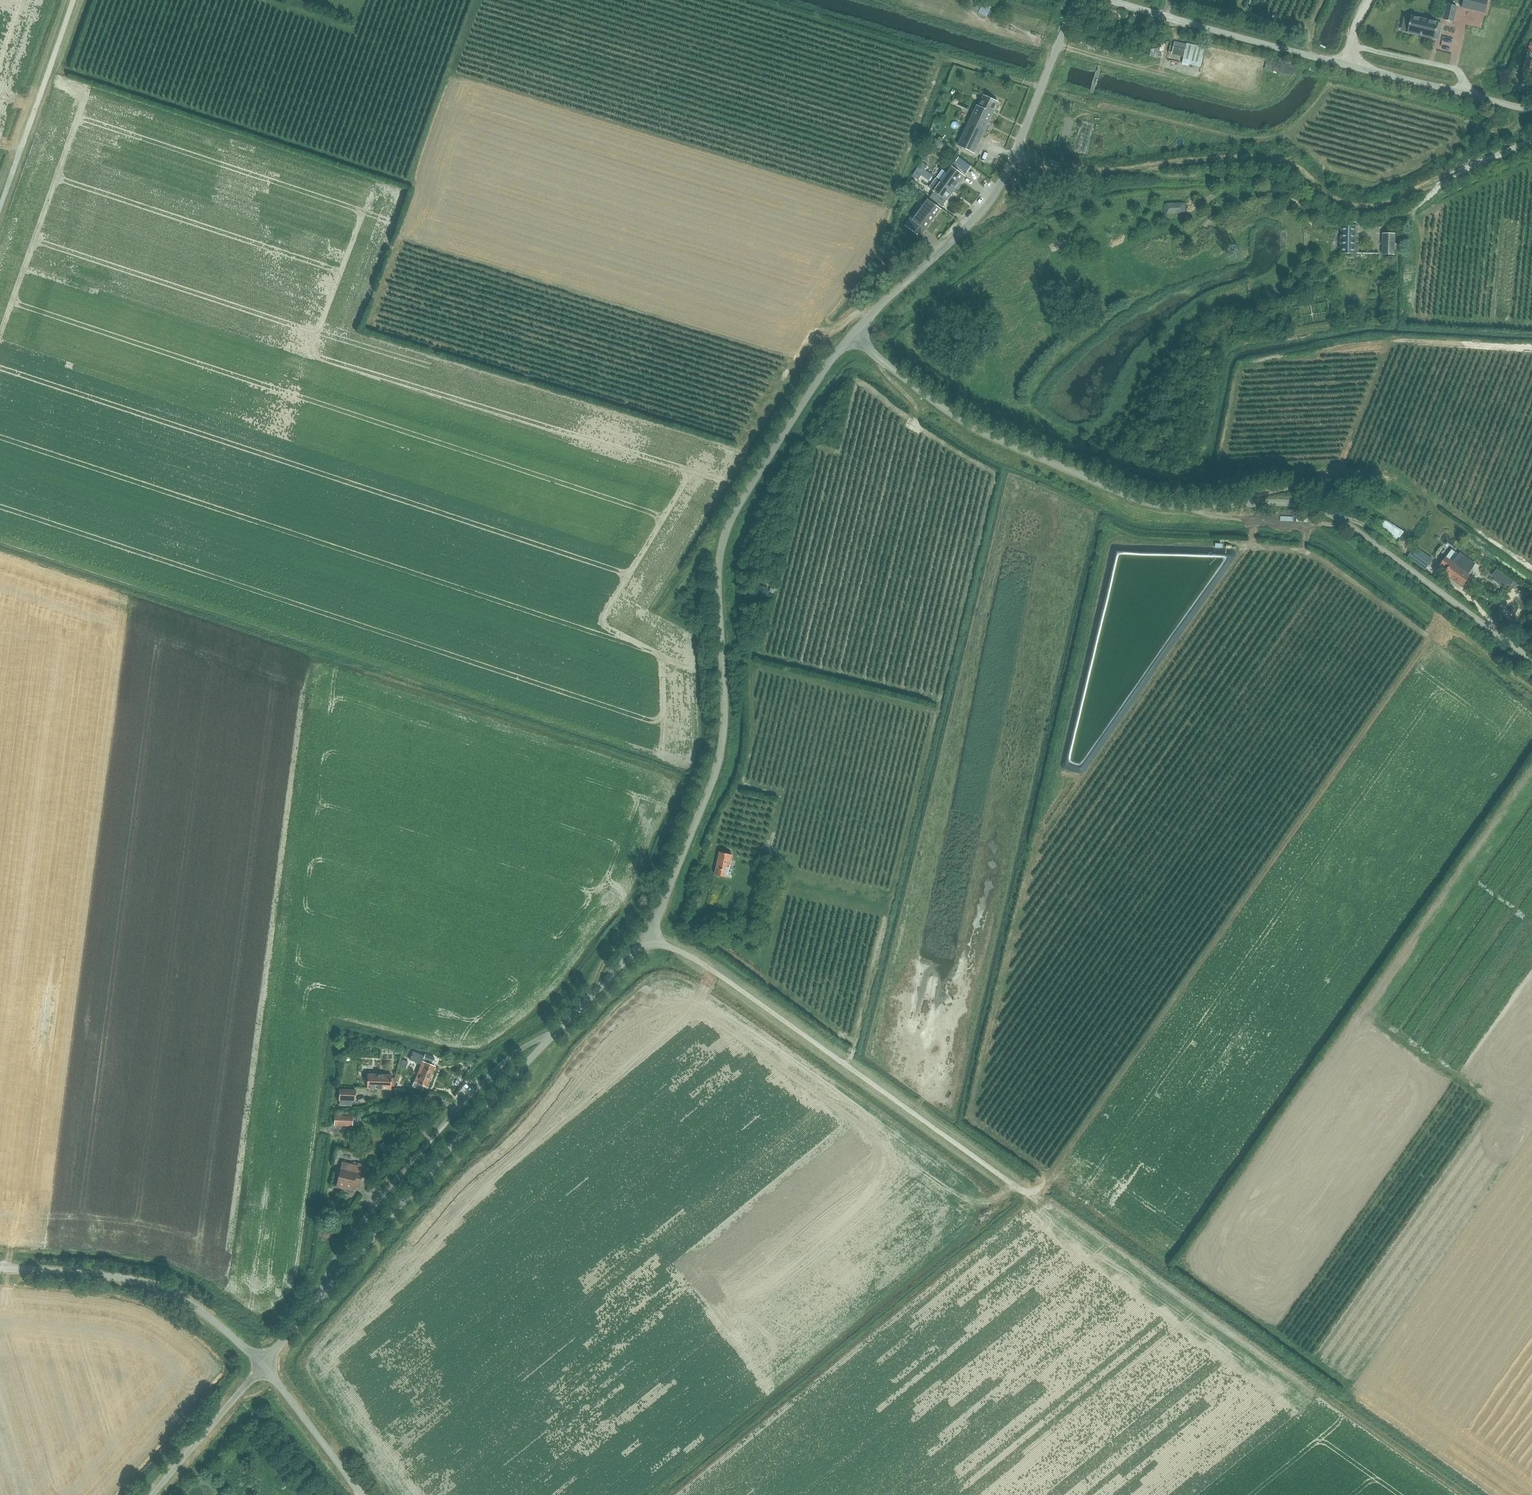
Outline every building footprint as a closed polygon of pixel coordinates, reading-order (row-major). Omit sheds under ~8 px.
[(1488,0),(1464,0),(1462,8),(1485,13),(1488,0)] [(992,8),(984,3),(979,13),(987,18),(992,8)] [(1443,20),(1453,22),(1457,7),(1447,4),(1443,20)] [(1411,16),(1407,33),(1435,39),(1439,23),(1411,16)] [(1175,42),(1171,55),(1184,58),(1182,63),(1201,67),(1205,49),(1205,47),(1187,43),(1187,44),(1175,42)] [(1521,76),(1531,79),(1531,43),(1527,42),(1524,50),(1528,51),(1521,76)] [(1149,53),(1159,49),(1157,43),(1147,46),(1149,53)] [(975,153),(988,124),(999,103),(984,96),(979,107),(977,106),(958,145),(975,153)] [(923,150),(920,159),(927,161),(930,152),(923,150)] [(922,161),(919,165),(926,170),(928,166),(922,161)] [(921,176),(924,171),(919,167),(916,172),(921,176)] [(954,191),(961,182),(960,182),(964,176),(952,167),(944,178),(939,175),(936,179),(941,182),(954,191)] [(947,201),(954,192),(936,179),(929,188),(934,192),(930,197),(942,206),(947,201)] [(1181,209),(1180,198),(1166,198),(1167,209),(1181,209)] [(920,238),(940,210),(927,201),(907,229),(920,238)] [(1356,225),(1341,225),(1341,254),(1356,254),(1356,225)] [(1395,234),(1383,234),(1382,254),(1394,255),(1395,234)] [(867,285),(862,291),(867,295),(872,289),(867,285)] [(1395,534),(1400,526),(1382,515),(1377,522),(1395,534)] [(1452,549),(1441,564),(1447,569),(1444,573),(1462,586),(1470,575),(1468,574),(1470,571),(1475,564),(1459,553),(1458,554),(1452,549)] [(1424,553),(1416,563),(1425,570),(1433,559),(1424,553)] [(733,855),(720,852),(715,875),(730,878),(731,872),(729,871),(733,855)] [(701,920),(699,928),(712,931),(714,924),(701,920)] [(413,1052),(410,1060),(421,1065),(413,1082),(412,1086),(421,1090),(423,1086),(426,1087),(435,1066),(431,1065),(432,1063),(434,1058),(425,1054),(424,1056),(413,1052)] [(403,1059),(400,1067),(405,1069),(408,1061),(403,1059)] [(391,1075),(368,1074),(367,1088),(391,1089),(391,1075)] [(355,1101),(355,1090),(339,1089),(339,1100),(355,1101)] [(419,1109),(413,1117),(418,1120),(424,1112),(419,1109)] [(357,1165),(342,1162),(337,1187),(352,1191),(353,1186),(359,1188),(364,1165),(358,1163),(357,1165)] [(320,1234),(328,1238),(333,1229),(325,1225),(320,1234)]
